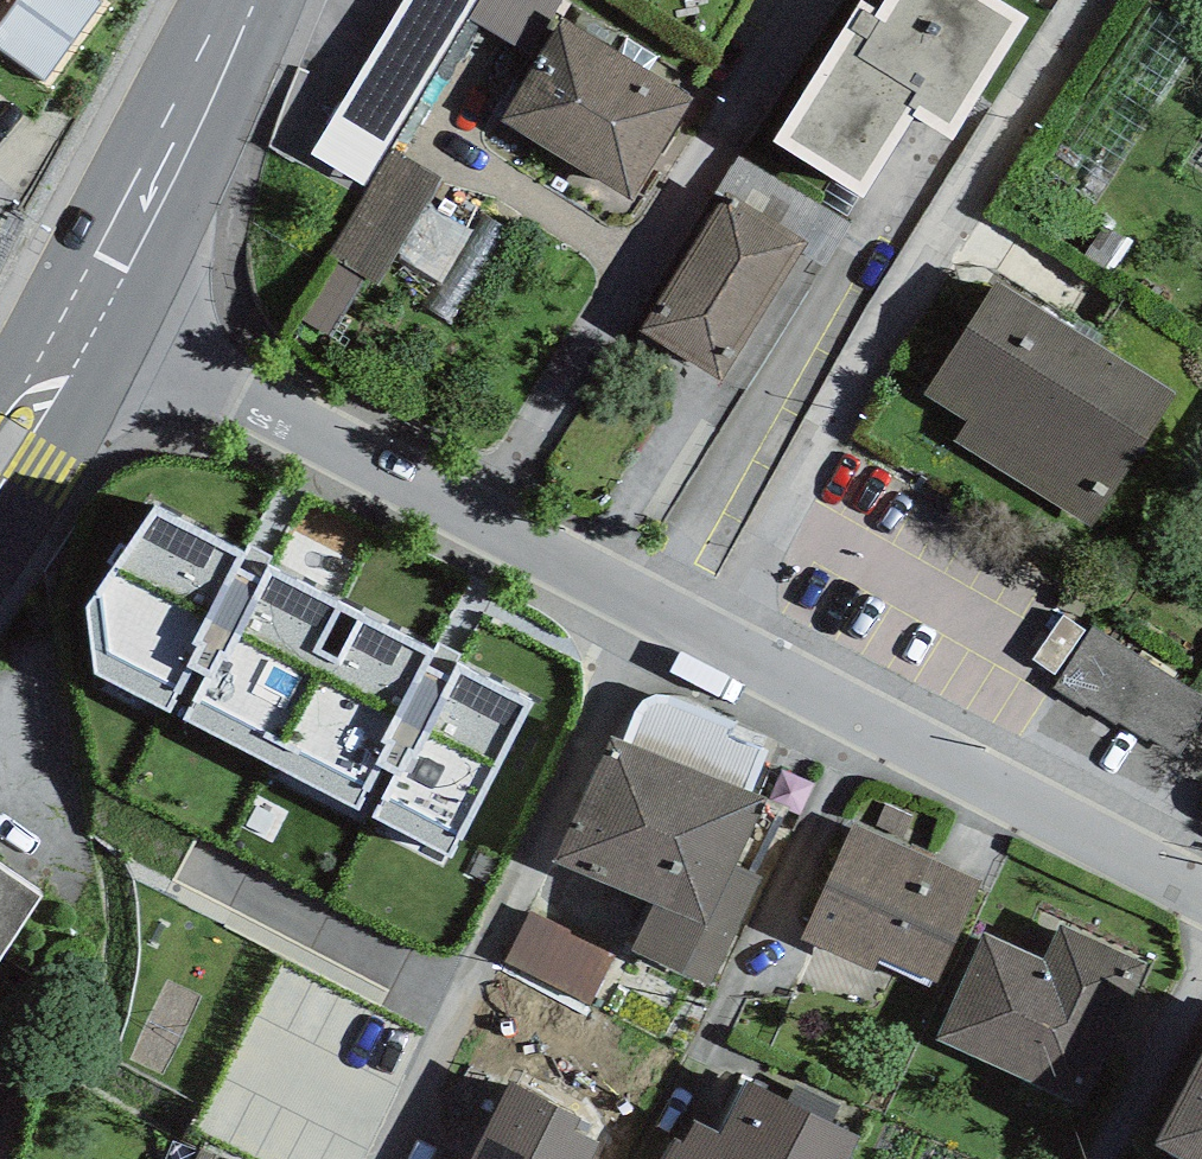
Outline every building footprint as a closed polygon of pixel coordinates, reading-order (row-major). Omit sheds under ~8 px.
[(102,3),(99,0),(16,0),(0,22),(0,52),(44,83),(102,3)] [(311,153),(364,185),(476,0),(403,0),(311,153)] [(530,56),(562,0),(479,0),(468,20),(530,56)] [(866,195),(914,117),(952,140),(1029,17),(1001,0),(884,0),(878,10),(862,0),(861,0),(774,141),(866,195)] [(620,52),(564,18),(498,120),(632,200),(694,98),(649,71),(620,52)] [(620,52),(649,71),(658,57),(628,38),(620,52)] [(425,206),(442,177),(391,148),(327,256),(364,278),(378,286),(398,254),(425,206)] [(800,253),(825,269),(851,227),(738,156),(714,194),(723,199),(726,194),(806,244),(800,253)] [(800,253),(806,244),(726,194),(723,199),(640,331),(724,381),(800,253)] [(470,232),(425,206),(398,254),(443,280),(470,232)] [(1106,270),(1126,239),(1105,226),(1085,256),(1106,270)] [(331,333),(364,278),(327,256),(294,312),(331,333)] [(997,279),(924,395),(967,421),(954,441),(1089,525),(1174,393),(997,279)] [(89,604),(98,675),(451,859),(459,840),(463,842),(536,703),(527,699),(530,693),(505,681),(502,685),(488,679),(490,674),(468,663),(465,667),(457,663),(460,656),(439,644),(435,652),(415,639),(418,634),(403,627),(399,632),(387,627),(390,621),(365,608),(362,613),(269,566),(272,557),(251,546),(246,555),(158,507),(89,604)] [(1094,625),(1053,688),(1088,710),(1090,707),(1118,726),(1120,723),(1151,743),(1153,740),(1181,758),(1201,726),(1201,696),(1094,625)] [(624,740),(753,793),(770,753),(729,737),(737,723),(675,696),(663,696),(655,694),(645,699),(639,707),(624,740)] [(624,740),(613,736),(554,862),(653,903),(632,951),(708,987),(761,877),(736,866),(767,798),(753,793),(624,740)] [(912,818),(886,805),(876,826),(902,838),(912,818)] [(853,825),(801,940),(874,973),(881,957),(936,982),(981,883),(853,825)] [(46,898),(0,867),(0,966),(46,898)] [(588,1003),(614,953),(532,911),(506,961),(588,1003)] [(1089,1115),(1140,1007),(1131,1003),(1148,966),(1060,926),(1042,961),(985,933),(933,1041),(1089,1115)] [(1156,1144),(1183,1158),(1201,1158),(1201,1061),(1156,1144)] [(663,1158),(849,1158),(860,1136),(832,1122),(788,1100),(746,1080),(719,1133),(696,1122),(684,1142),(675,1138),(663,1158)] [(511,1081),(472,1158),(592,1158),(600,1143),(574,1131),(581,1118),(511,1081)] [(788,1100),(832,1122),(839,1107),(796,1085),(788,1100)]
